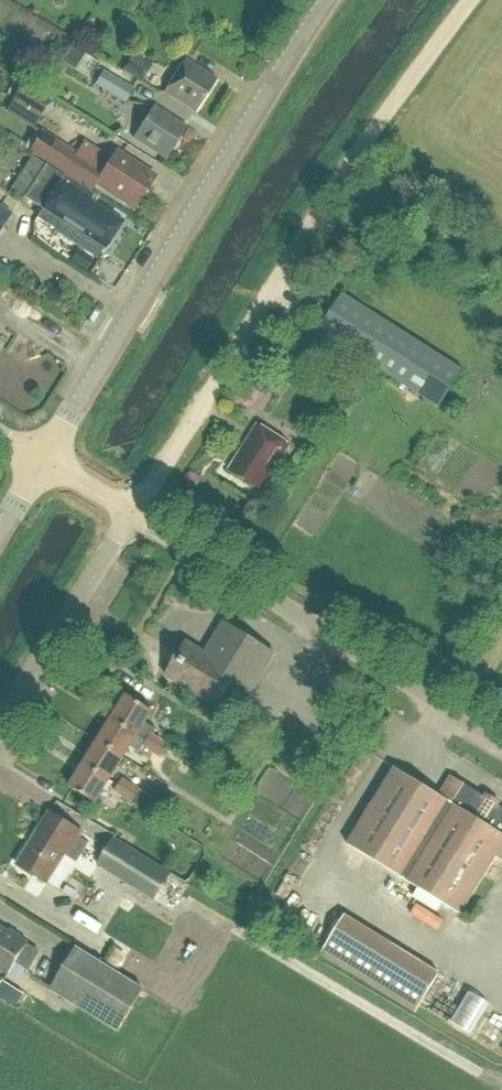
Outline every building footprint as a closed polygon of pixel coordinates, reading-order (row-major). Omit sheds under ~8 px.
[(76,72),(86,54),(72,45),(62,63),(76,72)] [(134,55),(124,73),(139,81),(143,84),(153,66),(134,55)] [(86,60),(78,75),(88,81),(97,66),(86,60)] [(139,81),(124,73),(109,64),(96,87),(127,105),(135,91),(134,90),(139,81)] [(196,116),(216,84),(184,64),(164,97),(196,116)] [(41,118),(51,102),(23,86),(13,102),(41,118)] [(166,163),(186,132),(154,111),(134,143),(166,163)] [(78,155),(42,132),(30,151),(130,216),(155,177),(116,152),(110,161),(85,145),(78,155)] [(11,133),(6,139),(21,149),(25,142),(11,133)] [(44,165),(31,157),(11,188),(24,196),(23,198),(42,210),(36,219),(55,231),(61,222),(105,250),(123,222),(95,204),(98,199),(44,165)] [(12,215),(0,207),(0,231),(12,215)] [(85,273),(91,263),(76,253),(70,263),(85,273)] [(441,409),(465,370),(343,293),(319,331),(441,409)] [(261,492),(291,445),(259,424),(229,471),(261,492)] [(275,655),(224,623),(205,654),(187,643),(166,677),(217,708),(232,684),(251,695),(275,655)] [(114,719),(166,752),(170,746),(153,735),(156,729),(148,724),(155,712),(129,696),(114,719)] [(162,759),(166,752),(114,719),(100,742),(126,758),(132,748),(141,754),(144,749),(162,759)] [(100,742),(86,765),(112,781),(126,758),(100,742)] [(112,781),(86,765),(72,788),(97,804),(112,781)] [(443,905),(458,915),(495,859),(501,863),(501,809),(497,806),(498,806),(485,798),(452,777),(440,796),(395,767),(346,843),(427,895),(423,902),(438,912),(443,905)] [(122,783),(120,786),(138,797),(142,790),(124,779),(122,783)] [(120,786),(116,793),(133,804),(134,804),(138,797),(120,786)] [(143,791),(139,798),(158,809),(162,803),(143,791)] [(158,809),(139,798),(135,805),(154,816),(158,809)] [(78,862),(89,845),(80,839),(84,833),(51,812),(17,866),(48,885),(67,855),(78,862)] [(153,898),(169,872),(113,836),(97,862),(153,898)] [(440,974),(345,917),(321,956),(416,1013),(440,974)] [(40,952),(0,927),(0,969),(9,975),(15,965),(27,973),(40,952)] [(117,1029),(142,989),(75,947),(50,987),(117,1029)] [(488,1003),(469,993),(452,1022),(470,1033),(488,1003)]
